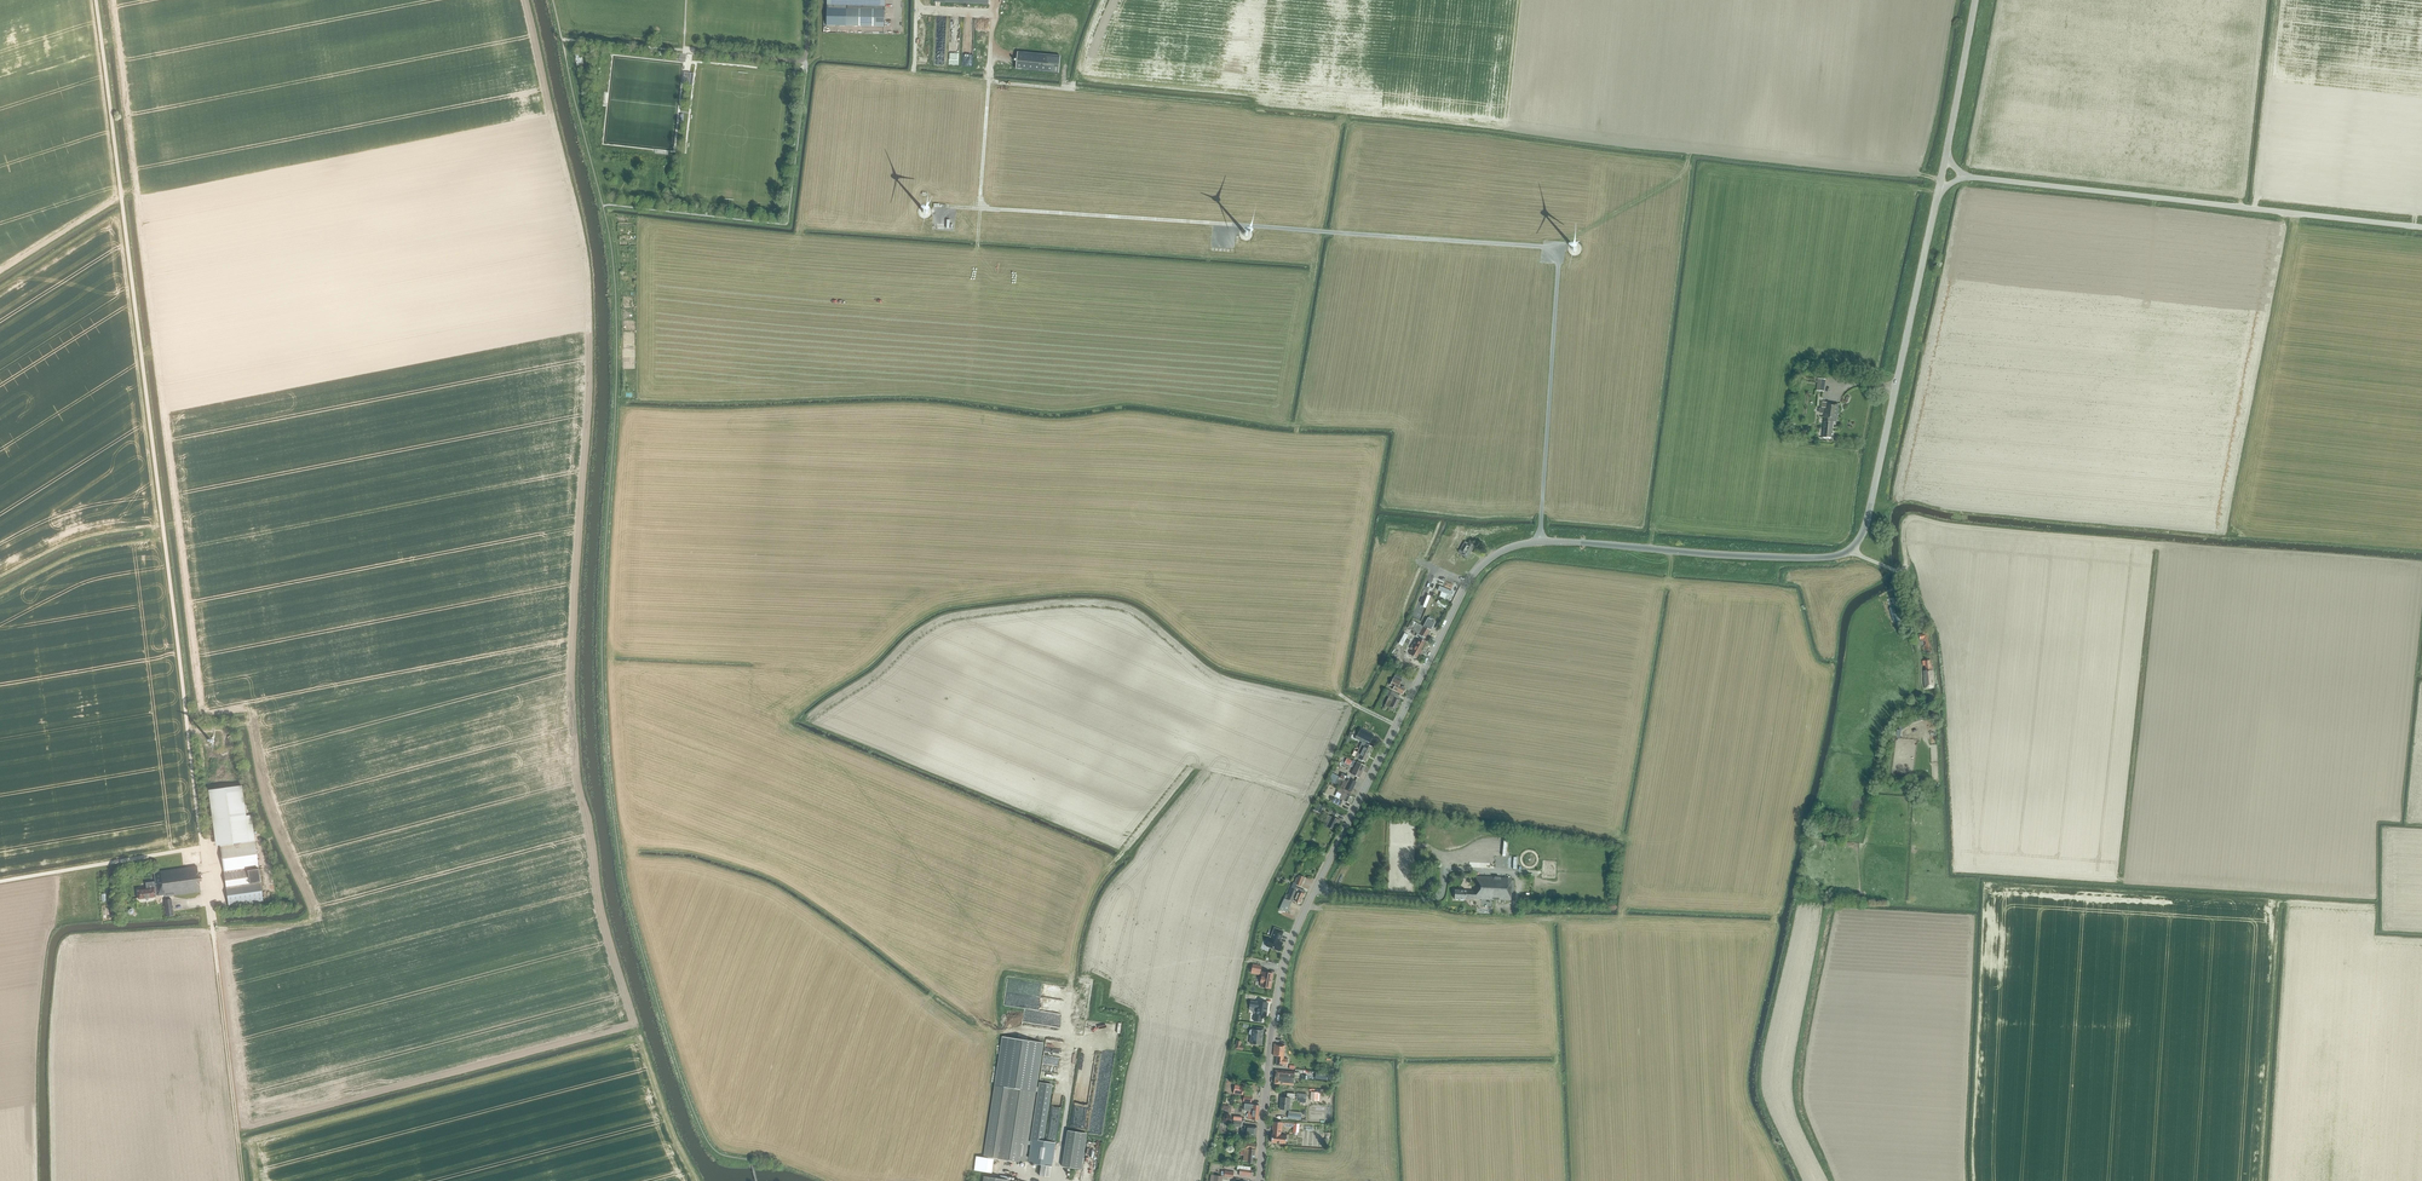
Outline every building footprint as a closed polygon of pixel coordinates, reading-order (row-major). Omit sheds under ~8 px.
[(826,26),(846,26),(884,27),(885,0),(827,0),(827,5),(826,26)] [(1060,56),(1017,52),(1016,69),(1058,73),(1060,56)] [(1826,379),(1818,378),(1816,390),(1824,391),(1826,379)] [(1837,423),(1839,404),(1822,402),(1821,407),(1825,407),(1824,417),(1825,417),(1823,437),(1831,438),(1833,423),(1837,423)] [(1471,539),(1476,544),(1479,548),(1487,542),(1485,539),(1480,532),(1471,539)] [(1476,544),(1469,540),(1467,543),(1465,542),(1463,545),(1458,553),(1461,554),(1467,558),(1472,549),(1473,549),(1476,544)] [(1442,545),(1438,551),(1445,555),(1448,549),(1442,545)] [(1452,591),(1439,586),(1437,590),(1450,595),(1452,591)] [(1889,608),(1894,622),(1900,620),(1896,606),(1889,608)] [(1904,625),(1903,621),(1897,623),(1898,627),(1899,627),(1900,630),(1905,629),(1904,625)] [(1410,655),(1416,658),(1419,653),(1421,654),(1422,652),(1420,651),(1425,642),(1423,640),(1424,637),(1425,638),(1430,630),(1420,624),(1415,632),(1417,633),(1415,636),(1419,639),(1415,647),(1412,645),(1410,649),(1413,650),(1410,655)] [(1929,652),(1932,652),(1928,630),(1923,632),(1923,634),(1920,635),(1921,639),(1924,638),(1927,650),(1928,649),(1929,652)] [(1924,671),(1925,688),(1934,687),(1933,670),(1931,670),(1930,661),(1923,662),(1923,665),(1926,665),(1926,671),(1924,671)] [(1402,694),(1405,688),(1399,685),(1402,679),(1394,676),(1390,685),(1394,687),(1393,690),(1402,694)] [(1383,695),(1388,697),(1384,705),(1395,710),(1400,699),(1398,698),(1399,695),(1386,689),(1383,695)] [(1899,726),(1901,730),(1902,729),(1909,724),(1911,722),(1908,719),(1900,725),(1899,726)] [(1367,741),(1370,742),(1373,735),(1360,728),(1356,735),(1367,741)] [(1356,735),(1355,738),(1362,742),(1366,744),(1367,741),(1356,735)] [(1362,742),(1355,757),(1365,762),(1372,747),(1368,745),(1366,744),(1362,742)] [(1359,778),(1365,766),(1357,762),(1351,774),(1359,778)] [(1332,773),(1329,781),(1336,784),(1339,777),(1332,773)] [(1345,789),(1350,791),(1355,781),(1350,779),(1345,789)] [(262,902),(253,835),(250,816),(245,816),(241,786),(207,791),(214,839),(220,846),(228,906),(262,902)] [(1351,795),(1351,793),(1339,787),(1337,792),(1341,794),(1339,798),(1349,803),(1352,798),(1350,797),(1351,795)] [(1342,802),(1334,797),(1332,801),(1332,802),(1340,806),(1342,802)] [(1318,803),(1314,810),(1320,813),(1324,807),(1318,803)] [(1328,814),(1323,825),(1327,827),(1333,830),(1334,828),(1336,829),(1340,820),(1332,816),(1328,814)] [(1509,857),(1509,869),(1517,870),(1518,857),(1509,857)] [(164,897),(200,892),(196,867),(154,873),(155,882),(145,884),(146,890),(137,892),(138,900),(145,899),(145,900),(148,899),(154,898),(154,897),(156,896),(157,897),(164,896),(164,897)] [(1304,894),(1305,891),(1296,887),(1297,885),(1301,886),(1304,877),(1299,875),(1298,878),(1296,877),(1294,882),(1293,882),(1288,894),(1286,894),(1284,898),(1282,903),(1281,903),(1279,909),(1287,913),(1290,907),(1292,902),(1293,902),(1296,894),(1297,894),(1294,901),(1300,903),(1304,894)] [(1511,901),(1511,894),(1512,886),(1512,878),(1474,876),(1473,891),(1455,890),(1454,900),(1466,900),(1466,899),(1511,901)] [(166,917),(173,916),(171,900),(163,901),(166,917)] [(111,909),(105,910),(106,913),(104,913),(105,919),(112,918),(111,909)] [(1274,928),(1270,938),(1270,937),(1266,947),(1279,951),(1282,942),(1280,941),(1284,931),(1274,928)] [(1252,964),(1251,970),(1260,972),(1261,966),(1252,964)] [(1271,989),(1273,973),(1262,971),(1261,976),(1260,983),(1261,983),(1260,987),(1271,989)] [(1255,1014),(1253,1021),(1261,1022),(1262,1015),(1266,1016),(1268,1003),(1257,1002),(1250,1001),(1249,1007),(1257,1008),(1256,1014),(1255,1014)] [(1250,1044),(1251,1044),(1261,1045),(1263,1029),(1256,1028),(1256,1030),(1253,1029),(1252,1029),(1250,1031),(1250,1033),(1251,1035),(1250,1044)] [(994,1090),(983,1157),(1018,1162),(1020,1162),(1025,1163),(1036,1091),(1037,1085),(1043,1043),(1001,1036),(994,1085),(994,1090)] [(1274,1044),(1273,1055),(1277,1056),(1276,1065),(1283,1066),(1283,1065),(1287,1065),(1288,1059),(1283,1058),(1285,1045),(1274,1044)] [(1249,1060),(1248,1067),(1258,1069),(1259,1061),(1249,1060)] [(1248,1067),(1247,1075),(1257,1076),(1258,1069),(1248,1067)] [(1328,1074),(1315,1072),(1315,1079),(1327,1080),(1328,1074)] [(1293,1078),(1292,1078),(1275,1076),(1274,1084),(1281,1084),(1293,1085),(1294,1078),(1292,1078),(1293,1078)] [(1233,1093),(1243,1095),(1244,1086),(1235,1084),(1233,1093)] [(1294,1098),(1295,1094),(1287,1093),(1287,1098),(1281,1097),(1280,1109),(1288,1110),(1289,1098),(1294,1098)] [(1252,1096),(1244,1095),(1243,1101),(1244,1102),(1244,1105),(1247,1106),(1248,1102),(1251,1103),(1252,1096)] [(1258,1121),(1259,1105),(1249,1104),(1248,1119),(1251,1120),(1258,1121)] [(1288,1113),(1287,1118),(1301,1119),(1301,1115),(1301,1113),(1288,1111),(1288,1113)] [(1286,1136),(1280,1135),(1280,1130),(1282,1130),(1282,1122),(1282,1123),(1273,1122),(1273,1121),(1272,1130),(1273,1130),(1273,1134),(1272,1134),(1271,1142),(1286,1144),(1286,1136)] [(1256,1136),(1257,1127),(1247,1126),(1242,1125),(1241,1133),(1246,1133),(1246,1135),(1256,1136)] [(1087,1133),(1067,1130),(1062,1167),(1082,1170),(1087,1133)] [(1042,1141),(1032,1139),(1032,1141),(1032,1143),(1029,1163),(1038,1165),(1036,1175),(1050,1177),(1055,1143),(1042,1141)] [(1256,1150),(1256,1143),(1245,1142),(1244,1149),(1244,1148),(1244,1149),(1241,1149),(1240,1155),(1244,1155),(1243,1161),(1247,1161),(1247,1163),(1254,1164),(1255,1150),(1256,1150)] [(1251,1177),(1252,1170),(1250,1170),(1250,1167),(1237,1165),(1237,1169),(1240,1170),(1239,1175),(1251,1177)]
